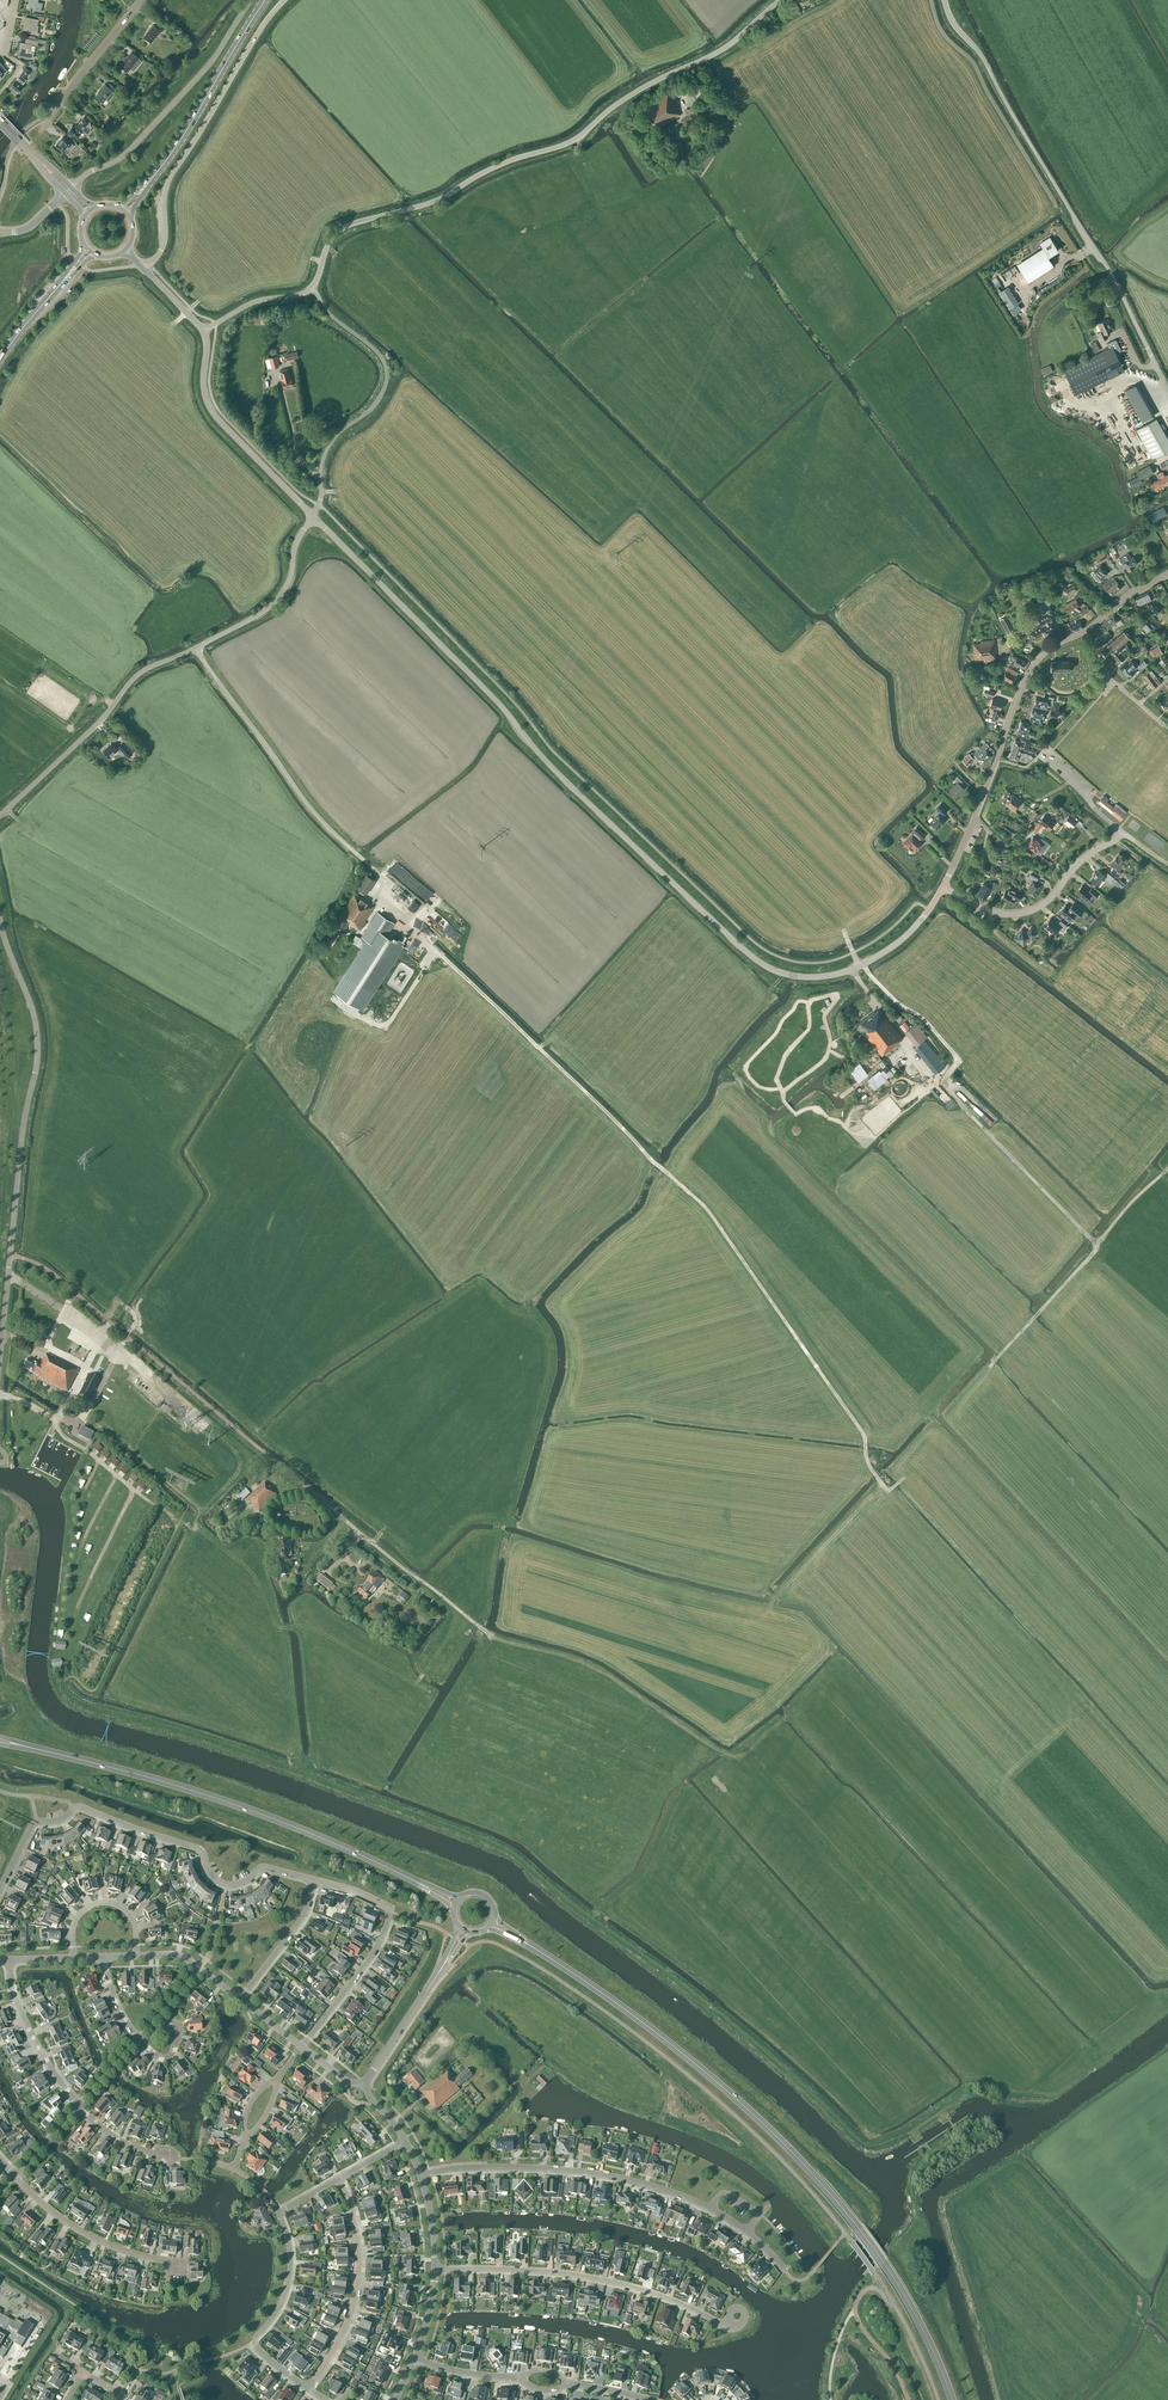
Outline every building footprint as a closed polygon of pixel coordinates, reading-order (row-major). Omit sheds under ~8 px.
[(41,12),(43,3),(38,2),(38,0),(29,0),(27,9),(41,12)] [(784,9),(787,14),(797,8),(794,3),(784,9)] [(29,33),(37,34),(38,26),(37,26),(38,19),(25,17),(23,30),(29,32),(29,33)] [(160,31),(161,32),(164,29),(158,24),(156,27),(153,25),(144,37),(151,43),(160,31)] [(20,43),(18,56),(32,59),(34,51),(35,45),(37,46),(38,41),(26,39),(25,43),(20,43)] [(139,58),(134,54),(133,55),(132,55),(130,57),(128,56),(120,66),(124,70),(123,70),(123,71),(125,72),(126,72),(127,72),(130,68),(133,71),(141,61),(138,58),(139,58)] [(21,74),(26,77),(30,70),(25,67),(21,74)] [(17,79),(15,82),(11,86),(9,89),(14,92),(16,90),(18,92),(22,88),(19,85),(21,83),(25,79),(20,75),(17,79)] [(105,84),(95,97),(102,103),(105,99),(107,101),(114,93),(113,92),(116,89),(110,84),(108,87),(105,84)] [(658,127),(659,128),(682,114),(681,113),(680,114),(671,99),(670,99),(667,94),(642,110),(650,122),(638,130),(642,136),(658,127)] [(681,120),(687,129),(702,119),(693,107),(688,110),(688,109),(684,111),(687,116),(681,120)] [(78,138),(80,135),(79,134),(82,130),(87,134),(90,130),(90,129),(91,128),(90,123),(89,121),(84,117),(77,126),(76,125),(74,128),(72,126),(68,131),(76,138),(77,137),(78,138)] [(109,117),(104,122),(110,127),(115,121),(112,120),(112,119),(110,117),(109,117)] [(687,129),(694,138),(700,133),(694,127),(691,127),(687,129)] [(96,140),(95,142),(97,144),(103,138),(101,136),(100,135),(98,133),(95,137),(96,138),(96,140)] [(65,152),(67,149),(70,151),(71,148),(81,156),(82,155),(84,157),(88,152),(85,150),(76,143),(74,145),(72,143),(67,139),(65,137),(64,138),(63,137),(60,141),(56,146),(62,150),(61,150),(64,152),(65,152)] [(1050,237),(1040,244),(1043,249),(1017,265),(1028,282),(1053,265),(1048,257),(1058,250),(1050,237)] [(1023,307),(1009,284),(999,290),(1013,313),(1023,307)] [(1108,338),(1106,333),(1112,330),(1107,319),(1098,323),(1101,331),(1097,333),(1101,341),(1108,338)] [(1109,348),(1063,370),(1075,394),(1124,371),(1116,355),(1117,355),(1118,354),(1117,352),(1120,351),(1120,349),(1116,341),(1115,340),(1107,344),(1109,348)] [(272,360),(274,368),(280,366),(278,358),(272,360)] [(1053,371),(1049,365),(1040,369),(1044,376),(1053,371)] [(291,379),(288,368),(280,371),(284,387),(293,385),(292,378),(291,379)] [(1125,391),(1142,422),(1154,415),(1137,384),(1125,391)] [(1136,430),(1152,458),(1167,449),(1167,439),(1156,418),(1136,430)] [(1163,470),(1167,467),(1167,461),(1167,460),(1160,464),(1163,470)] [(1142,482),(1141,480),(1154,473),(1150,465),(1137,472),(1139,476),(1128,481),(1132,488),(1142,482)] [(1162,471),(1160,473),(1166,485),(1167,484),(1167,476),(1167,474),(1164,476),(1162,471)] [(1160,488),(1166,485),(1160,473),(1157,474),(1159,478),(1156,480),(1151,482),(1155,490),(1160,488)] [(1163,506),(1149,513),(1153,521),(1167,514),(1163,506)] [(1167,547),(1167,546),(1167,540),(1167,538),(1167,537),(1165,531),(1160,534),(1163,540),(1167,547)] [(1112,546),(1115,551),(1122,548),(1119,542),(1112,546)] [(1094,557),(1098,562),(1107,556),(1103,551),(1094,557)] [(1137,564),(1133,557),(1131,558),(1128,554),(1120,559),(1128,571),(1134,567),(1133,566),(1137,564)] [(1091,572),(1098,581),(1107,573),(1100,565),(1091,572)] [(1109,579),(1102,585),(1105,587),(1104,588),(1111,596),(1122,587),(1115,579),(1114,580),(1113,578),(1110,580),(1109,579)] [(1075,585),(1063,591),(1066,596),(1078,590),(1077,589),(1075,586),(1075,585)] [(1145,593),(1136,598),(1140,605),(1152,599),(1153,600),(1156,599),(1156,598),(1151,588),(1150,588),(1148,591),(1148,592),(1145,593)] [(1152,601),(1147,604),(1149,606),(1156,614),(1155,615),(1158,617),(1159,619),(1163,615),(1160,611),(1162,610),(1155,603),(1158,601),(1158,600),(1157,600),(1157,598),(1156,599),(1153,600),(1152,601)] [(1069,612),(1070,613),(1074,611),(1077,617),(1089,610),(1086,605),(1085,605),(1084,604),(1079,606),(1075,599),(1064,605),(1068,612),(1069,612)] [(1032,640),(1056,627),(1050,617),(1054,615),(1051,608),(1046,611),(1048,615),(1038,620),(1041,625),(1028,632),(1032,640)] [(1103,624),(1107,629),(1115,622),(1116,623),(1118,620),(1118,619),(1114,614),(1103,624)] [(1070,628),(1072,632),(1084,627),(1081,620),(1076,622),(1075,620),(1068,623),(1063,625),(1065,630),(1070,628)] [(1102,624),(1095,631),(1103,642),(1105,640),(1111,635),(1107,630),(1102,624)] [(1125,656),(1121,652),(1117,647),(1126,639),(1129,637),(1123,631),(1108,644),(1113,651),(1111,653),(1120,663),(1127,657),(1125,656)] [(1127,650),(1132,646),(1126,639),(1117,647),(1121,652),(1122,651),(1123,652),(1123,651),(1126,648),(1127,650)] [(996,660),(995,653),(996,653),(995,640),(980,641),(981,643),(973,644),(975,660),(984,659),(984,661),(996,660)] [(1151,659),(1154,657),(1162,653),(1158,646),(1147,652),(1151,659)] [(1162,664),(1167,660),(1164,656),(1159,659),(1162,664)] [(1015,664),(1022,669),(1025,662),(1020,659),(1017,658),(1016,660),(1013,658),(1009,665),(1013,667),(1015,664)] [(1073,668),(1073,667),(1073,663),(1069,661),(1052,661),(1051,661),(1051,662),(1051,664),(1050,664),(1050,667),(1051,667),(1051,670),(1051,671),(1052,671),(1052,670),(1069,670),(1073,668)] [(1135,664),(1134,663),(1132,662),(1131,661),(1127,664),(1125,662),(1119,667),(1129,678),(1135,673),(1133,670),(1136,667),(1135,666),(1135,664)] [(1016,676),(1018,672),(1007,666),(1005,670),(1005,669),(1001,677),(1012,683),(1016,676)] [(1147,672),(1143,675),(1146,680),(1145,681),(1146,683),(1148,682),(1153,679),(1156,676),(1151,669),(1150,670),(1148,672),(1147,672)] [(1153,679),(1148,682),(1153,689),(1158,685),(1159,684),(1162,682),(1158,676),(1157,677),(1156,676),(1153,679)] [(1043,696),(1044,696),(1045,692),(1037,690),(1036,694),(1041,695),(1040,698),(1036,697),(1033,706),(1040,707),(1042,702),(1043,697),(1043,696)] [(1040,707),(1047,709),(1048,704),(1052,703),(1053,697),(1048,696),(1048,698),(1043,697),(1042,702),(1040,707)] [(994,707),(1000,709),(1003,700),(997,698),(996,700),(992,699),(989,708),(993,709),(994,707)] [(1030,720),(1042,723),(1045,710),(1040,709),(1040,708),(1033,707),(1030,720)] [(988,715),(997,718),(999,711),(990,708),(988,715)] [(1027,735),(1033,737),(1034,734),(1028,732),(1031,724),(1021,721),(1017,734),(1027,737),(1027,735)] [(128,737),(124,741),(131,748),(132,748),(135,750),(137,748),(135,745),(136,744),(134,742),(131,739),(128,737)] [(983,740),(979,744),(981,746),(980,747),(982,750),(982,751),(989,759),(993,755),(994,751),(990,747),(987,750),(986,748),(988,745),(985,742),(983,740)] [(1021,750),(1027,752),(1030,742),(1021,740),(1020,742),(1015,740),(1013,747),(1021,750)] [(132,753),(122,743),(118,747),(116,749),(111,743),(103,751),(109,758),(117,750),(121,754),(123,752),(128,757),(132,753)] [(989,759),(982,751),(982,750),(980,747),(973,754),(971,752),(969,755),(968,754),(962,760),(967,765),(973,759),(974,759),(976,757),(983,764),(989,759)] [(1021,750),(1013,747),(1011,752),(1022,756),(1026,757),(1027,754),(1024,753),(1023,753),(1020,752),(1021,750)] [(1021,759),(1022,756),(1011,752),(1009,758),(1018,761),(1018,758),(1021,759)] [(955,779),(958,782),(949,790),(956,797),(964,789),(961,785),(964,783),(957,777),(955,779)] [(999,800),(1015,813),(1023,803),(1007,790),(999,800)] [(1098,802),(1111,813),(1120,821),(1125,814),(1115,805),(1113,807),(1106,801),(1108,799),(1104,795),(1098,802)] [(930,826),(933,829),(935,828),(936,830),(946,820),(940,815),(942,814),(943,815),(947,812),(940,805),(936,808),(939,812),(938,813),(937,812),(933,815),(935,817),(929,823),(931,824),(930,826)] [(1039,815),(1034,811),(1032,815),(1031,816),(1030,818),(1034,821),(1039,815)] [(1045,815),(1039,822),(1049,830),(1054,823),(1049,819),(1045,815)] [(1070,826),(1073,828),(1076,823),(1069,817),(1064,823),(1069,827),(1070,826)] [(1042,825),(1038,822),(1032,829),(1036,832),(1042,825)] [(915,832),(913,834),(912,833),(902,843),(909,849),(911,847),(916,851),(923,844),(918,840),(920,838),(922,839),(925,836),(917,827),(913,831),(915,832)] [(1033,837),(1027,846),(1034,851),(1036,853),(1037,853),(1040,855),(1047,844),(1041,840),(1040,842),(1033,837)] [(1026,847),(1022,851),(1029,857),(1031,854),(1033,856),(1036,853),(1034,851),(1028,847),(1027,846),(1026,846),(1026,847)] [(1127,860),(1119,853),(1110,864),(1114,867),(1110,872),(1117,878),(1122,873),(1119,870),(1123,865),(1127,860)] [(994,863),(1004,867),(1006,860),(1004,859),(1005,857),(997,854),(994,863)] [(389,871),(417,893),(420,889),(419,889),(424,883),(396,862),(389,871)] [(1018,871),(1025,874),(1027,870),(1021,866),(1018,871)] [(1093,876),(1090,880),(1098,886),(1104,879),(1109,883),(1114,878),(1107,873),(1105,876),(1098,870),(1096,873),(1095,872),(1093,874),(1093,875),(1093,876)] [(365,894),(375,879),(364,872),(354,886),(365,894)] [(1027,881),(1031,883),(1026,892),(1031,894),(1031,895),(1035,897),(1038,893),(1037,893),(1041,885),(1036,882),(1038,878),(1030,874),(1027,881)] [(1114,878),(1112,882),(1118,887),(1119,886),(1120,883),(1118,882),(1116,880),(1114,878)] [(988,887),(983,884),(978,894),(986,899),(990,890),(994,892),(998,884),(994,882),(993,883),(990,882),(988,887)] [(1082,886),(1076,893),(1083,898),(1081,901),(1088,907),(1090,904),(1092,902),(1090,901),(1089,900),(1087,898),(1090,895),(1092,896),(1093,897),(1095,899),(1099,894),(1091,888),(1089,891),(1085,888),(1082,886)] [(1018,902),(1022,894),(1009,887),(1007,892),(1005,891),(1001,899),(1012,905),(1015,900),(1018,902)] [(361,926),(373,908),(368,904),(368,903),(355,894),(342,913),(343,914),(336,925),(342,929),(344,930),(349,923),(360,930),(363,927),(361,926)] [(1079,916),(1083,911),(1073,903),(1069,908),(1065,905),(1060,912),(1066,917),(1066,918),(1069,921),(1076,913),(1079,916)] [(462,933),(439,911),(432,918),(455,940),(462,933)] [(1090,915),(1086,911),(1082,916),(1086,920),(1090,915)] [(394,923),(377,912),(361,937),(368,942),(335,994),(363,1012),(404,947),(402,945),(404,942),(399,939),(397,942),(386,936),(394,923)] [(1063,931),(1064,929),(1064,930),(1067,927),(1060,921),(1058,924),(1050,918),(1044,926),(1045,927),(1044,928),(1047,931),(1049,930),(1054,934),(1058,929),(1061,931),(1063,931)] [(1023,946),(1030,938),(1032,940),(1038,933),(1031,927),(1026,933),(1022,929),(1017,935),(1017,934),(1013,938),(1017,942),(1018,941),(1023,946)] [(405,944),(403,948),(408,950),(415,935),(409,933),(405,943),(405,944)] [(335,936),(331,934),(322,948),(326,951),(335,936)] [(357,945),(361,938),(356,935),(352,942),(357,945)] [(879,1053),(878,1054),(875,1051),(844,1076),(862,1099),(894,1075),(880,1057),(882,1056),(898,1044),(897,1043),(903,1039),(880,1009),(874,1013),(874,1012),(860,1023),(860,1024),(857,1027),(859,1030),(863,1027),(866,1032),(864,1034),(879,1053)] [(900,1026),(916,1046),(914,1047),(936,1074),(945,1066),(924,1039),(927,1037),(916,1023),(909,1028),(905,1022),(900,1026)] [(899,1097),(902,1097),(905,1095),(906,1092),(906,1088),(904,1085),(901,1084),(898,1084),(895,1086),(893,1089),(894,1092),(895,1095),(899,1097)] [(959,1090),(957,1093),(967,1101),(969,1098),(959,1090)] [(71,1341),(67,1351),(84,1358),(88,1349),(71,1341)] [(78,1370),(47,1354),(44,1359),(43,1359),(40,1366),(27,1360),(23,1368),(38,1376),(37,1376),(67,1392),(78,1370)] [(100,1379),(90,1374),(84,1385),(95,1390),(100,1379)] [(91,1438),(93,1433),(82,1427),(79,1432),(81,1433),(79,1436),(88,1440),(89,1437),(91,1438)] [(98,1453),(102,1448),(97,1444),(93,1449),(98,1453)] [(106,1460),(110,1455),(105,1451),(101,1456),(106,1460)] [(115,1468),(120,1463),(114,1458),(110,1464),(115,1468)] [(125,1476),(129,1471),(123,1466),(119,1471),(125,1476)] [(134,1484),(138,1478),(133,1474),(129,1479),(134,1484)] [(143,1491),(147,1486),(142,1482),(137,1487),(143,1491)] [(259,1512),(276,1495),(264,1483),(248,1499),(251,1502),(250,1503),(259,1512)] [(241,1502),(250,1494),(245,1488),(236,1497),(241,1502)] [(287,1543),(280,1543),(281,1552),(291,1551),(291,1546),(289,1546),(287,1546),(287,1544),(287,1543)] [(291,1551),(281,1552),(282,1560),(289,1560),(288,1556),(292,1556),(291,1551)] [(281,1577),(286,1575),(282,1562),(277,1564),(281,1577)] [(383,1584),(386,1580),(385,1579),(374,1570),(367,1579),(368,1580),(369,1581),(363,1588),(362,1587),(358,1592),(366,1600),(371,1594),(368,1592),(373,1585),(377,1588),(382,1583),(383,1584)] [(333,1584),(322,1575),(317,1581),(328,1590),(333,1584)] [(407,1595),(404,1593),(402,1591),(399,1596),(406,1602),(409,1597),(407,1595)] [(72,1828),(80,1837),(85,1830),(88,1832),(90,1829),(83,1823),(81,1826),(75,1822),(71,1828),(72,1829),(72,1828)] [(75,1840),(80,1837),(72,1828),(72,1829),(67,1832),(73,1842),(72,1842),(74,1844),(77,1843),(75,1840)] [(100,1842),(105,1828),(105,1829),(99,1828),(99,1829),(97,1829),(95,1835),(91,1834),(89,1841),(93,1843),(94,1839),(100,1842)] [(109,1850),(109,1848),(112,1841),(108,1840),(111,1833),(109,1833),(109,1832),(105,1829),(105,1828),(100,1842),(107,1844),(105,1848),(109,1850)] [(65,1846),(72,1842),(73,1842),(67,1832),(61,1835),(65,1846)] [(60,1847),(65,1846),(61,1835),(54,1837),(57,1851),(60,1851),(60,1847)] [(121,1849),(125,1835),(125,1836),(120,1835),(120,1836),(118,1836),(115,1842),(112,1841),(109,1848),(113,1850),(114,1846),(121,1849)] [(130,1855),(132,1848),(129,1847),(131,1840),(129,1840),(130,1839),(125,1836),(125,1835),(121,1849),(127,1851),(126,1854),(130,1855)] [(48,1838),(48,1837),(41,1836),(40,1843),(37,1842),(35,1851),(39,1852),(40,1848),(48,1850),(48,1838)] [(54,1852),(57,1851),(54,1837),(48,1838),(48,1850),(54,1848),(54,1852)] [(141,1856),(146,1842),(145,1842),(145,1843),(140,1842),(140,1843),(138,1843),(136,1850),(132,1848),(130,1855),(134,1857),(135,1853),(141,1856)] [(150,1864),(152,1855),(149,1854),(151,1847),(149,1847),(150,1846),(146,1843),(146,1842),(141,1856),(144,1857),(143,1861),(146,1862),(150,1864)] [(161,1863),(166,1849),(166,1850),(160,1849),(160,1850),(158,1850),(156,1857),(152,1855),(150,1864),(156,1866),(158,1861),(161,1863)] [(166,1849),(161,1863),(165,1864),(163,1869),(170,1871),(173,1862),(169,1861),(172,1854),(170,1854),(170,1853),(166,1850),(166,1849)] [(24,1862),(37,1868),(40,1862),(43,1864),(45,1860),(38,1857),(36,1860),(30,1857),(29,1859),(28,1858),(25,1862),(24,1862)] [(194,1870),(195,1870),(194,1863),(187,1864),(187,1860),(178,1861),(179,1865),(179,1867),(179,1868),(182,1867),(183,1873),(194,1870)] [(35,1872),(37,1868),(24,1862),(25,1863),(24,1868),(25,1868),(24,1870),(30,1873),(29,1876),(35,1880),(38,1873),(35,1872)] [(197,1876),(194,1870),(183,1873),(185,1878),(182,1879),(184,1882),(197,1876)] [(89,1881),(93,1894),(97,1891),(97,1890),(99,1890),(97,1883),(100,1882),(99,1875),(94,1876),(95,1879),(89,1881)] [(113,1894),(115,1880),(112,1879),(112,1876),(106,1875),(104,1882),(108,1883),(106,1890),(108,1890),(108,1891),(113,1893),(113,1894)] [(33,1883),(35,1880),(29,1876),(27,1880),(20,1876),(20,1878),(19,1877),(15,1881),(27,1887),(29,1884),(32,1885),(33,1883)] [(190,1889),(200,1882),(197,1876),(184,1882),(185,1885),(188,1883),(190,1889)] [(115,1880),(113,1894),(113,1893),(118,1893),(118,1892),(120,1892),(122,1885),(125,1886),(127,1879),(120,1877),(119,1881),(115,1880)] [(93,1894),(89,1881),(83,1883),(82,1879),(78,1880),(80,1888),(83,1887),(85,1894),(87,1893),(87,1894),(92,1894),(93,1894)] [(260,1886),(269,1894),(273,1887),(276,1889),(278,1886),(271,1881),(269,1884),(263,1880),(259,1885),(260,1886)] [(26,1891),(27,1887),(15,1881),(15,1882),(14,1887),(15,1887),(14,1889),(21,1892),(19,1895),(26,1899),(29,1893),(26,1891)] [(131,1902),(140,1891),(134,1887),(137,1884),(133,1882),(129,1888),(132,1890),(127,1896),(129,1897),(128,1897),(131,1902)] [(195,1896),(204,1886),(200,1882),(190,1889),(195,1893),(193,1894),(195,1896)] [(66,1893),(75,1904),(75,1903),(78,1899),(77,1898),(78,1897),(73,1892),(76,1889),(71,1884),(68,1886),(66,1888),(68,1891),(66,1893)] [(281,1884),(278,1888),(284,1892),(287,1887),(281,1884)] [(167,1894),(173,1891),(169,1885),(164,1888),(167,1894)] [(209,1891),(204,1886),(195,1896),(197,1898),(199,1897),(203,1901),(209,1891)] [(264,1897),(269,1894),(260,1886),(255,1890),(262,1899),(263,1901),(264,1902),(266,1900),(264,1897)] [(209,1891),(203,1901),(208,1903),(207,1906),(213,1909),(217,1900),(213,1899),(216,1893),(210,1890),(209,1891)] [(261,1903),(263,1901),(262,1899),(255,1890),(250,1894),(255,1904),(259,1901),(261,1903)] [(140,1891),(131,1902),(132,1902),(137,1904),(137,1903),(138,1904),(143,1898),(146,1901),(150,1895),(147,1892),(145,1895),(140,1891)] [(75,1904),(66,1893),(63,1896),(59,1892),(54,1897),(60,1904),(61,1903),(64,1902),(68,1906),(69,1905),(69,1906),(74,1904),(75,1904)] [(255,1904),(250,1894),(243,1896),(246,1907),(247,1910),(247,1911),(251,1910),(250,1906),(255,1904)] [(340,1904),(342,1897),(328,1894),(327,1898),(322,1897),(320,1905),(332,1908),(334,1902),(340,1904)] [(23,1905),(26,1899),(19,1895),(17,1899),(11,1896),(10,1897),(9,1897),(6,1901),(5,1900),(5,1901),(18,1907),(20,1903),(23,1905)] [(237,1898),(237,1896),(230,1896),(229,1903),(226,1903),(225,1911),(232,1911),(232,1909),(238,1909),(237,1898)] [(247,1910),(246,1907),(243,1896),(237,1898),(238,1909),(243,1908),(244,1911),(247,1910)] [(157,1911),(154,1905),(157,1904),(155,1900),(148,1903),(150,1907),(144,1910),(144,1912),(143,1912),(145,1917),(144,1917),(144,1918),(157,1911)] [(15,1913),(18,1907),(5,1901),(6,1901),(5,1906),(6,1906),(5,1908),(11,1911),(9,1915),(16,1918),(18,1914),(15,1913)] [(45,1913),(50,1915),(63,1920),(63,1915),(62,1915),(63,1913),(56,1910),(58,1906),(50,1903),(45,1913)] [(157,1911),(144,1918),(145,1918),(148,1921),(149,1921),(150,1923),(156,1919),(158,1923),(165,1919),(162,1913),(163,1913),(162,1908),(157,1911)] [(364,1920),(374,1924),(378,1913),(365,1908),(363,1912),(366,1913),(364,1920)] [(333,1917),(342,1921),(344,1916),(335,1912),(333,1917)] [(63,1920),(50,1915),(48,1918),(44,1916),(41,1923),(49,1926),(51,1923),(57,1926),(58,1924),(59,1925),(62,1920),(63,1920)] [(16,1919),(9,1917),(8,1920),(0,1918),(0,1928),(4,1928),(4,1927),(9,1928),(10,1925),(14,1926),(16,1919)] [(364,1920),(360,1918),(356,1928),(370,1934),(374,1924),(364,1920)] [(325,1925),(316,1920),(311,1928),(321,1934),(324,1928),(329,1931),(333,1925),(327,1922),(325,1925)] [(183,1924),(181,1933),(185,1934),(184,1938),(189,1939),(188,1940),(194,1943),(195,1940),(196,1940),(197,1933),(192,1932),(193,1926),(187,1925),(183,1924)] [(156,1938),(155,1937),(161,1937),(160,1933),(166,1933),(165,1926),(156,1926),(156,1930),(148,1930),(149,1938),(150,1940),(156,1938)] [(396,1936),(407,1941),(408,1938),(413,1940),(416,1934),(407,1929),(405,1933),(399,1930),(396,1936)] [(52,1934),(51,1930),(41,1930),(41,1937),(47,1941),(53,1941),(53,1942),(59,1943),(59,1941),(60,1941),(60,1933),(52,1934)] [(15,1931),(7,1931),(7,1935),(0,1935),(0,1943),(1,1945),(6,1943),(6,1942),(11,1942),(11,1938),(15,1938),(18,1938),(18,1933),(15,1933),(15,1931)] [(352,1943),(362,1949),(366,1943),(360,1939),(362,1936),(356,1932),(354,1931),(350,1937),(354,1940),(352,1943)] [(405,1944),(407,1941),(396,1936),(393,1943),(399,1946),(398,1949),(408,1953),(411,1947),(405,1944)] [(308,1945),(301,1940),(296,1947),(306,1955),(309,1951),(313,1954),(318,1947),(311,1941),(308,1945)] [(358,1956),(362,1949),(352,1943),(350,1947),(346,1944),(342,1950),(344,1952),(350,1956),(352,1952),(358,1956)] [(337,1965),(346,1972),(350,1966),(345,1961),(347,1958),(340,1953),(337,1958),(339,1962),(337,1965)] [(383,1962),(394,1969),(396,1965),(401,1968),(404,1962),(394,1956),(392,1959),(387,1956),(383,1962)] [(293,1963),(287,1958),(282,1965),(292,1973),(295,1969),(298,1971),(303,1965),(296,1960),(293,1963)] [(392,1972),(394,1969),(383,1962),(379,1968),(385,1972),(383,1975),(393,1981),(396,1975),(392,1972)] [(342,1977),(346,1972),(337,1965),(335,1967),(331,1966),(327,1971),(333,1976),(336,1973),(342,1977)] [(320,1985),(330,1992),(335,1987),(327,1981),(330,1978),(322,1972),(320,1975),(321,1976),(319,1979),(323,1981),(320,1984),(320,1985)] [(97,1982),(93,1974),(90,1975),(89,1975),(86,1976),(86,1977),(82,1978),(86,1987),(87,1986),(90,1995),(98,1992),(96,1985),(95,1986),(94,1983),(97,1982)] [(126,1975),(126,1974),(121,1974),(121,1988),(127,1988),(128,1995),(135,1994),(134,1991),(134,1980),(131,1980),(130,1975),(126,1975)] [(150,1981),(150,1980),(148,1977),(147,1974),(140,1974),(140,1982),(138,1984),(144,1990),(147,1990),(148,1990),(154,1989),(154,1980),(154,1981),(150,1981)] [(168,1985),(172,1980),(171,1979),(171,1974),(159,1974),(159,1977),(155,1977),(155,1987),(162,1987),(162,1982),(163,1982),(164,1981),(168,1985)] [(366,1985),(376,1992),(379,1989),(383,1993),(388,1987),(378,1980),(376,1983),(371,1979),(366,1985)] [(320,1985),(320,1984),(317,1982),(309,1993),(316,1998),(319,1993),(326,1998),(330,1992),(320,1985)] [(273,1986),(268,1983),(260,1993),(268,1998),(270,1995),(276,1999),(281,1993),(278,1991),(281,1987),(275,1983),(273,1986)] [(38,1991),(36,1987),(39,1985),(31,1988),(31,1987),(25,1989),(28,1995),(29,1994),(30,1998),(33,1997),(34,2000),(42,1997),(40,1990),(38,1991)] [(374,1996),(376,1992),(366,1985),(362,1991),(367,1995),(365,1998),(374,2005),(378,1999),(374,1996)] [(197,2013),(206,2008),(209,2005),(205,2002),(208,1998),(197,1989),(191,1997),(202,2006),(193,2011),(193,2010),(189,2012),(191,2017),(197,2013)] [(96,2012),(107,2006),(104,2005),(102,1999),(98,2001),(97,1997),(85,2002),(87,2001),(89,2005),(94,2008),(96,2012)] [(40,2015),(51,2007),(49,2003),(47,2004),(43,1998),(36,2003),(38,2007),(36,2008),(40,2015)] [(291,2005),(283,1999),(278,2006),(287,2013),(291,2008),(295,2011),(299,2005),(294,2000),(291,2005)] [(350,2007),(359,2014),(362,2010),(366,2013),(370,2008),(362,2001),(359,2004),(354,2000),(350,2007)] [(51,2007),(40,2015),(45,2022),(47,2020),(49,2023),(56,2018),(54,2015),(55,2014),(55,2007),(54,2006),(55,2005),(51,2007)] [(107,2006),(96,2012),(97,2016),(97,2021),(99,2025),(97,2026),(97,2027),(108,2020),(106,2017),(110,2015),(107,2009),(107,2006)] [(309,2020),(303,2016),(307,2011),(300,2006),(295,2012),(299,2015),(296,2020),(305,2027),(311,2019),(309,2020)] [(360,2021),(359,2020),(362,2016),(359,2014),(350,2007),(345,2013),(350,2017),(347,2020),(356,2026),(360,2021)] [(9,2016),(7,2010),(0,2013),(0,2020),(9,2016)] [(68,2013),(72,2022),(78,2020),(74,2011),(68,2013)] [(0,2020),(0,2021),(1,2024),(0,2024),(0,2032),(7,2029),(5,2025),(12,2022),(9,2016),(0,2020)] [(189,2031),(201,2030),(201,2022),(203,2022),(202,2017),(191,2018),(192,2023),(188,2023),(189,2031)] [(53,2037),(61,2033),(59,2029),(61,2028),(58,2022),(50,2026),(51,2029),(49,2030),(53,2037)] [(108,2030),(106,2025),(96,2031),(100,2038),(105,2035),(108,2040),(115,2036),(116,2037),(120,2034),(117,2029),(117,2030),(115,2026),(108,2030)] [(66,2031),(61,2033),(53,2037),(56,2045),(58,2044),(60,2047),(68,2043),(66,2040),(69,2039),(66,2031)] [(10,2043),(20,2038),(17,2032),(10,2035),(8,2032),(0,2036),(3,2042),(8,2040),(10,2043)] [(262,2039),(252,2032),(246,2040),(248,2038),(255,2044),(252,2047),(258,2052),(263,2045),(260,2043),(263,2039),(263,2038),(262,2039)] [(333,2049),(339,2041),(328,2033),(322,2040),(333,2049)] [(344,2043),(348,2038),(350,2036),(346,2033),(341,2040),(344,2043)] [(20,2038),(10,2043),(6,2045),(9,2052),(8,2052),(10,2055),(18,2051),(16,2048),(23,2045),(20,2038)] [(203,2045),(205,2040),(197,2038),(196,2042),(188,2040),(186,2046),(185,2046),(184,2051),(189,2053),(189,2052),(196,2054),(199,2043),(203,2045)] [(348,2038),(344,2043),(341,2047),(345,2050),(341,2055),(352,2064),(354,2062),(355,2061),(356,2061),(357,2059),(357,2058),(358,2056),(360,2053),(359,2052),(357,2050),(355,2050),(354,2052),(348,2048),(353,2042),(348,2038)] [(63,2061),(72,2058),(70,2053),(72,2052),(69,2046),(61,2049),(62,2053),(60,2054),(63,2061)] [(277,2056),(280,2053),(271,2046),(265,2055),(270,2058),(268,2061),(275,2066),(280,2059),(277,2056)] [(23,2060),(20,2059),(18,2055),(10,2060),(14,2065),(16,2064),(18,2067),(17,2070),(23,2071),(24,2069),(31,2065),(26,2058),(23,2060)] [(143,2068),(149,2062),(142,2056),(136,2063),(133,2060),(127,2067),(134,2073),(137,2069),(143,2074),(146,2070),(143,2068)] [(259,2067),(245,2057),(246,2058),(244,2061),(250,2065),(246,2070),(243,2068),(239,2074),(241,2076),(239,2079),(244,2083),(246,2080),(248,2082),(250,2083),(253,2079),(254,2077),(258,2080),(251,2074),(257,2066),(259,2068),(259,2067)] [(72,2058),(63,2061),(66,2069),(68,2068),(69,2071),(78,2068),(75,2062),(74,2062),(72,2058)] [(186,2069),(180,2061),(172,2067),(180,2077),(184,2073),(187,2077),(193,2072),(189,2066),(186,2069)] [(87,2078),(83,2075),(85,2073),(80,2068),(73,2076),(76,2078),(74,2080),(77,2083),(76,2084),(81,2088),(85,2083),(84,2082),(89,2076),(87,2078)] [(161,2079),(163,2069),(154,2068),(153,2074),(149,2074),(147,2082),(152,2083),(152,2081),(157,2082),(161,2083),(162,2079),(161,2079)] [(303,2088),(309,2081),(305,2078),(308,2075),(300,2068),(293,2076),(302,2083),(300,2085),(303,2088)] [(458,2088),(473,2076),(467,2069),(456,2079),(448,2069),(421,2091),(425,2096),(424,2096),(436,2110),(460,2090),(458,2088)] [(425,2082),(415,2070),(413,2073),(405,2079),(409,2084),(411,2082),(413,2085),(412,2087),(415,2091),(425,2082)] [(31,2091),(35,2088),(45,2081),(41,2075),(38,2077),(36,2074),(26,2080),(29,2083),(27,2084),(31,2091)] [(544,2087),(549,2082),(541,2074),(536,2079),(544,2087)] [(45,2081),(35,2088),(39,2094),(38,2095),(40,2098),(49,2093),(46,2089),(49,2088),(45,2081)] [(327,2090),(320,2085),(317,2089),(311,2085),(306,2092),(312,2096),(313,2096),(323,2104),(327,2098),(328,2099),(329,2098),(328,2098),(332,2093),(327,2089),(327,2090)] [(239,2103),(243,2095),(230,2087),(226,2095),(239,2103)] [(295,2102),(297,2100),(290,2094),(288,2097),(289,2098),(287,2100),(283,2098),(280,2106),(286,2109),(286,2110),(291,2112),(292,2111),(292,2112),(296,2104),(295,2104),(295,2102)] [(52,2099),(48,2096),(48,2095),(40,2104),(41,2103),(51,2111),(49,2113),(55,2118),(60,2113),(56,2109),(58,2107),(58,2106),(61,2104),(59,2102),(60,2102),(56,2096),(52,2099)] [(108,2102),(103,2097),(93,2108),(101,2114),(108,2106),(111,2108),(116,2103),(111,2099),(108,2102)] [(139,2118),(144,2109),(138,2106),(133,2114),(139,2118)] [(225,2110),(224,2116),(221,2116),(220,2127),(228,2129),(228,2127),(235,2128),(236,2118),(233,2118),(234,2111),(225,2110)] [(123,2117),(116,2112),(109,2121),(116,2127),(121,2120),(125,2123),(131,2115),(127,2112),(123,2117)] [(5,2127),(9,2125),(3,2115),(0,2117),(0,2130),(5,2127)] [(283,2118),(277,2115),(271,2123),(278,2127),(277,2128),(282,2131),(285,2125),(288,2127),(290,2123),(291,2124),(293,2120),(285,2115),(283,2118)] [(48,2116),(40,2124),(45,2129),(53,2121),(48,2116)] [(140,2139),(145,2126),(133,2121),(131,2127),(135,2129),(132,2136),(140,2139)] [(378,2141),(374,2137),(377,2135),(365,2121),(357,2128),(361,2133),(359,2135),(359,2136),(362,2139),(363,2139),(365,2137),(369,2141),(368,2142),(372,2146),(378,2141)] [(160,2141),(165,2130),(154,2125),(151,2131),(148,2130),(145,2139),(148,2140),(149,2137),(160,2141)] [(0,2130),(0,2139),(6,2135),(8,2138),(15,2134),(13,2131),(9,2133),(5,2127),(0,2130)] [(84,2145),(92,2135),(85,2129),(79,2136),(77,2133),(71,2139),(76,2144),(79,2141),(84,2145)] [(274,2141),(264,2133),(258,2140),(269,2149),(275,2142),(281,2147),(284,2143),(277,2138),(274,2141)] [(221,2140),(222,2136),(214,2134),(213,2138),(212,2138),(210,2149),(214,2151),(218,2151),(219,2149),(224,2150),(227,2150),(229,2146),(229,2142),(221,2140)] [(545,2142),(545,2137),(536,2137),(535,2142),(531,2142),(531,2151),(547,2152),(547,2142),(545,2142)] [(574,2146),(574,2138),(567,2137),(567,2141),(558,2141),(557,2151),(554,2150),(554,2151),(557,2151),(557,2152),(569,2154),(569,2146),(574,2146)] [(513,2150),(513,2138),(503,2138),(503,2140),(496,2140),(497,2143),(496,2144),(496,2146),(497,2147),(497,2150),(503,2149),(503,2151),(513,2150)] [(24,2155),(33,2145),(29,2140),(23,2145),(18,2140),(9,2149),(15,2156),(21,2150),(24,2155)] [(104,2157),(111,2146),(103,2141),(98,2149),(96,2147),(90,2155),(95,2159),(99,2154),(104,2157)] [(590,2155),(592,2142),(580,2141),(578,2151),(583,2151),(583,2154),(590,2155)] [(355,2151),(351,2143),(347,2145),(348,2146),(346,2147),(345,2146),(340,2149),(341,2150),(337,2152),(336,2152),(334,2153),(334,2155),(335,2157),(338,2162),(345,2158),(346,2159),(349,2157),(348,2156),(353,2154),(352,2153),(355,2151)] [(616,2161),(616,2158),(617,2158),(618,2155),(617,2154),(618,2149),(611,2148),(611,2147),(604,2146),(602,2155),(609,2157),(608,2160),(616,2161)] [(657,2155),(659,2148),(653,2146),(650,2153),(657,2155)] [(642,2164),(645,2154),(639,2152),(639,2150),(629,2147),(626,2159),(629,2160),(628,2164),(636,2166),(637,2162),(642,2164)] [(256,2155),(252,2153),(247,2159),(251,2162),(247,2166),(255,2173),(260,2167),(261,2168),(266,2161),(257,2154),(256,2155)] [(132,2158),(123,2154),(122,2158),(117,2156),(112,2167),(119,2170),(121,2166),(123,2167),(124,2170),(130,2168),(129,2165),(132,2158)] [(319,2177),(329,2171),(325,2164),(330,2162),(325,2155),(319,2159),(322,2164),(314,2169),(317,2174),(317,2175),(318,2175),(319,2177)] [(663,2174),(666,2165),(658,2163),(658,2160),(656,2159),(657,2158),(652,2156),(649,2165),(653,2166),(651,2170),(663,2174)] [(397,2178),(394,2170),(398,2168),(394,2159),(390,2161),(391,2162),(382,2165),(386,2173),(387,2173),(388,2176),(390,2181),(397,2178)] [(153,2176),(156,2170),(146,2166),(143,2174),(139,2172),(136,2180),(144,2183),(144,2185),(145,2184),(152,2186),(156,2177),(153,2176)] [(50,2180),(43,2174),(42,2174),(43,2172),(40,2170),(35,2176),(38,2179),(35,2183),(42,2189),(47,2183),(50,2185),(55,2179),(53,2177),(50,2180)] [(177,2173),(176,2172),(177,2172),(172,2172),(172,2173),(172,2174),(172,2176),(170,2176),(169,2173),(165,2174),(167,2184),(170,2183),(170,2185),(173,2185),(176,2185),(177,2187),(181,2187),(181,2185),(184,2185),(184,2173),(177,2173)] [(365,2178),(364,2176),(357,2180),(358,2183),(358,2184),(357,2185),(357,2186),(357,2187),(357,2188),(360,2194),(360,2193),(359,2191),(369,2186),(370,2187),(374,2185),(369,2176),(365,2178)] [(477,2184),(477,2180),(467,2180),(467,2193),(477,2193),(477,2192),(485,2191),(484,2183),(480,2183),(480,2184),(477,2184)] [(501,2181),(501,2180),(495,2180),(495,2184),(489,2184),(489,2200),(495,2199),(495,2194),(501,2194),(501,2193),(508,2193),(508,2185),(507,2185),(507,2181),(510,2181),(510,2180),(501,2181)] [(533,2191),(526,2184),(526,2180),(518,2180),(518,2187),(514,2191),(515,2191),(523,2200),(533,2191),(533,2192),(533,2191)] [(549,2194),(550,2181),(542,2181),(541,2189),(538,2189),(537,2196),(545,2196),(545,2193),(549,2194)] [(550,2181),(549,2194),(554,2194),(554,2198),(561,2198),(562,2190),(558,2190),(558,2182),(550,2181)] [(448,2185),(448,2183),(442,2183),(443,2190),(444,2190),(445,2195),(458,2193),(458,2194),(463,2194),(461,2184),(456,2185),(456,2184),(448,2185)] [(577,2195),(578,2184),(570,2183),(569,2186),(566,2185),(564,2196),(568,2197),(568,2194),(577,2195)] [(59,2205),(66,2195),(59,2189),(62,2187),(59,2184),(54,2190),(57,2192),(52,2199),(59,2205)] [(401,2188),(400,2184),(392,2186),(393,2190),(395,2189),(399,2203),(408,2200),(405,2191),(406,2191),(405,2186),(401,2188)] [(578,2184),(577,2195),(586,2196),(585,2199),(589,2199),(590,2189),(587,2188),(587,2185),(578,2184)] [(609,2202),(611,2189),(601,2187),(601,2191),(599,2191),(599,2190),(594,2190),(593,2197),(600,2198),(599,2200),(609,2202)] [(631,2198),(631,2195),(624,2193),(623,2196),(618,2194),(616,2202),(626,2204),(625,2207),(630,2208),(632,2204),(634,2204),(635,2199),(631,2198)] [(15,2218),(21,2211),(16,2206),(19,2203),(12,2196),(3,2206),(10,2212),(9,2213),(15,2218)] [(331,2199),(329,2196),(322,2200),(323,2202),(319,2204),(322,2208),(325,2206),(327,2209),(338,2204),(339,2206),(339,2205),(336,2200),(335,2199),(334,2199),(333,2198),(332,2198),(331,2199)] [(365,2212),(376,2209),(374,2201),(376,2201),(374,2196),(364,2199),(365,2203),(363,2204),(365,2212)] [(80,2201),(75,2198),(71,2204),(75,2207),(71,2213),(77,2217),(83,2207),(86,2203),(80,2201)] [(650,2210),(653,2200),(647,2198),(646,2201),(643,2200),(642,2202),(639,2201),(637,2208),(640,2209),(639,2210),(645,2212),(646,2209),(650,2210)] [(653,2200),(650,2210),(654,2211),(653,2215),(659,2216),(659,2215),(662,2216),(665,2207),(662,2206),(658,2205),(659,2202),(653,2200)] [(83,2207),(77,2217),(83,2221),(87,2214),(90,2217),(94,2210),(95,2209),(86,2203),(83,2207)] [(263,2210),(261,2206),(255,2210),(257,2214),(256,2214),(258,2217),(253,2220),(256,2227),(261,2224),(265,2231),(274,2226),(264,2209),(263,2210)] [(675,2220),(680,2209),(672,2206),(671,2210),(667,2209),(662,2222),(666,2223),(668,2217),(675,2220)] [(296,2228),(308,2223),(306,2217),(312,2215),(310,2208),(302,2211),(303,2215),(293,2219),(296,2228)] [(376,2209),(365,2212),(367,2219),(369,2219),(370,2223),(378,2221),(380,2220),(380,2219),(380,2218),(381,2217),(381,2216),(380,2214),(379,2213),(378,2213),(377,2213),(376,2209)] [(404,2213),(403,2209),(394,2211),(396,2218),(399,2217),(401,2223),(413,2220),(411,2212),(404,2213)] [(680,2209),(675,2220),(679,2222),(677,2226),(684,2229),(688,2219),(684,2218),(687,2212),(680,2209)] [(38,2220),(28,2211),(23,2217),(20,2215),(14,2222),(19,2227),(23,2221),(27,2224),(26,2225),(30,2228),(38,2220)] [(334,2229),(345,2227),(343,2219),(341,2220),(340,2216),(333,2217),(334,2221),(332,2221),(334,2229)] [(112,2219),(107,2217),(108,2217),(107,2220),(102,2218),(98,2226),(103,2228),(102,2231),(101,2230),(101,2231),(107,2233),(110,2225),(114,2226),(117,2219),(113,2217),(112,2219)] [(706,2222),(699,2218),(695,2228),(691,2226),(687,2233),(694,2236),(697,2231),(704,2235),(708,2228),(709,2228),(711,2223),(706,2221),(706,2222)] [(128,2225),(126,2223),(125,2222),(123,2221),(120,2219),(117,2225),(118,2225),(119,2225),(116,2233),(126,2237),(127,2234),(130,2235),(129,2237),(133,2238),(136,2230),(132,2229),(132,2230),(129,2229),(129,2228),(129,2227),(128,2225)] [(345,2227),(334,2229),(329,2230),(330,2234),(330,2235),(331,2236),(332,2237),(333,2238),(334,2242),(345,2240),(344,2236),(346,2235),(345,2227)] [(370,2241),(381,2240),(381,2232),(382,2232),(382,2227),(371,2229),(372,2232),(369,2233),(370,2241)] [(54,2233),(46,2228),(43,2232),(41,2233),(38,2230),(30,2241),(38,2246),(42,2241),(46,2244),(54,2233)] [(155,2240),(157,2231),(149,2229),(148,2235),(143,2234),(141,2246),(150,2248),(151,2239),(155,2240)] [(727,2234),(720,2229),(717,2234),(714,2231),(709,2238),(714,2242),(716,2239),(726,2245),(731,2237),(730,2236),(731,2235),(728,2233),(727,2234)] [(408,2236),(407,2231),(400,2232),(401,2240),(406,2239),(407,2249),(413,2248),(413,2249),(414,2249),(414,2248),(416,2248),(415,2241),(416,2240),(415,2235),(408,2236)] [(302,2253),(314,2251),(313,2243),(314,2242),(313,2235),(304,2237),(305,2243),(300,2244),(302,2253)] [(169,2253),(170,2242),(166,2242),(166,2241),(165,2238),(159,2237),(158,2244),(162,2245),(161,2252),(169,2253)] [(197,2255),(198,2241),(192,2241),(192,2237),(184,2237),(183,2245),(188,2245),(188,2255),(197,2255)] [(500,2254),(501,2238),(494,2237),(494,2245),(486,2245),(486,2250),(485,2250),(485,2254),(486,2254),(486,2259),(491,2260),(495,2260),(496,2260),(496,2254),(500,2254)] [(526,2255),(527,2239),(520,2238),(520,2246),(512,2246),(512,2251),(511,2251),(511,2255),(511,2260),(516,2260),(516,2261),(520,2261),(521,2261),(521,2255),(526,2255)] [(63,2254),(70,2243),(62,2239),(58,2246),(54,2243),(49,2250),(57,2255),(58,2251),(63,2254)] [(170,2242),(169,2253),(176,2254),(176,2246),(180,2247),(181,2240),(175,2239),(173,2242),(170,2242)] [(381,2240),(370,2241),(371,2249),(374,2249),(374,2253),(384,2251),(384,2247),(382,2247),(381,2240)] [(551,2257),(552,2240),(546,2240),(545,2248),(537,2248),(537,2253),(536,2253),(536,2256),(537,2257),(536,2262),(541,2262),(541,2263),(545,2263),(545,2262),(546,2262),(547,2257),(551,2257)] [(23,2254),(28,2246),(23,2242),(18,2250),(23,2254)] [(466,2245),(466,2244),(456,2244),(456,2257),(458,2257),(458,2258),(459,2258),(460,2258),(461,2258),(462,2258),(463,2258),(464,2257),(466,2257),(466,2253),(473,2253),(473,2245),(466,2245)] [(741,2249),(734,2244),(729,2250),(736,2256),(735,2256),(744,2264),(747,2260),(748,2261),(748,2262),(754,2255),(748,2250),(749,2251),(748,2252),(743,2247),(741,2249)] [(337,2259),(348,2258),(348,2250),(345,2250),(345,2246),(335,2247),(335,2251),(337,2251),(337,2259)] [(567,2265),(568,2252),(563,2252),(564,2248),(557,2247),(556,2258),(560,2258),(559,2264),(567,2265)] [(568,2252),(567,2265),(575,2266),(576,2260),(580,2261),(582,2249),(577,2248),(577,2250),(574,2250),(574,2253),(568,2252)] [(88,2268),(92,2261),(83,2257),(84,2254),(77,2251),(71,2264),(80,2268),(82,2265),(88,2268)] [(594,2269),(596,2258),(593,2257),(594,2254),(585,2252),(583,2262),(587,2263),(586,2267),(594,2269),(594,2270),(595,2269),(594,2269)] [(626,2274),(624,2273),(627,2263),(622,2262),(624,2256),(615,2254),(613,2264),(617,2265),(615,2273),(624,2275),(624,2274),(626,2274)] [(594,2269),(595,2269),(603,2270),(604,2263),(608,2264),(610,2257),(601,2255),(600,2258),(596,2258),(594,2269)] [(416,2275),(417,2262),(412,2262),(413,2257),(404,2257),(404,2266),(407,2266),(407,2275),(416,2275)] [(103,2274),(108,2260),(101,2258),(98,2268),(94,2266),(91,2274),(97,2277),(99,2273),(103,2274)] [(348,2258),(337,2259),(337,2267),(338,2267),(339,2271),(346,2270),(346,2267),(348,2267),(348,2258)] [(371,2270),(382,2271),(383,2263),(385,2263),(385,2259),(374,2259),(374,2262),(371,2262),(371,2270)] [(108,2260),(103,2274),(107,2276),(105,2279),(112,2282),(115,2274),(111,2272),(114,2262),(108,2260)] [(759,2279),(769,2270),(760,2261),(750,2270),(759,2279)] [(201,2269),(201,2262),(194,2262),(194,2268),(196,2268),(196,2270),(191,2270),(191,2279),(192,2279),(195,2279),(195,2277),(202,2277),(202,2269),(201,2269)] [(321,2268),(322,2263),(313,2262),(313,2267),(302,2265),(301,2275),(315,2277),(316,2267),(321,2268)] [(127,2277),(130,2266),(123,2264),(121,2272),(118,2271),(115,2281),(118,2282),(119,2279),(122,2280),(123,2275),(127,2277)] [(137,2268),(130,2266),(127,2281),(133,2283),(133,2284),(137,2285),(139,2276),(136,2275),(137,2268)] [(653,2279),(655,2271),(649,2269),(640,2266),(637,2279),(646,2281),(647,2277),(653,2279)] [(382,2279),(382,2271),(371,2270),(371,2279),(373,2279),(373,2283),(384,2283),(384,2279),(382,2279)] [(671,2276),(662,2273),(662,2275),(658,2274),(656,2280),(659,2282),(658,2285),(666,2288),(668,2284),(670,2284),(669,2285),(673,2287),(675,2280),(670,2278),(671,2276)] [(155,2288),(157,2275),(148,2274),(147,2278),(146,2278),(144,2279),(144,2280),(143,2280),(141,2290),(149,2291),(150,2287),(155,2288)] [(335,2287),(346,2289),(347,2281),(345,2280),(345,2277),(335,2275),(334,2279),(336,2279),(335,2287)] [(464,2285),(464,2280),(454,2280),(454,2289),(454,2294),(463,2294),(463,2298),(469,2298),(469,2292),(470,2292),(470,2284),(466,2284),(466,2285),(464,2285)] [(494,2296),(495,2284),(490,2284),(490,2280),(481,2280),(481,2288),(479,2288),(479,2294),(490,2294),(490,2296),(494,2296)] [(518,2296),(519,2281),(509,2281),(509,2286),(507,2286),(507,2285),(501,2285),(501,2293),(509,2293),(509,2296),(518,2296)] [(696,2295),(699,2288),(693,2285),(686,2281),(681,2293),(688,2296),(690,2291),(692,2292),(692,2293),(696,2295)] [(538,2285),(538,2284),(529,2283),(529,2285),(526,2284),(525,2292),(529,2292),(529,2295),(538,2295),(538,2293),(543,2293),(544,2286),(538,2285)] [(560,2297),(562,2285),(554,2284),(553,2289),(549,2289),(547,2302),(553,2303),(555,2296),(560,2297)] [(412,2307),(414,2294),(409,2293),(410,2286),(401,2285),(399,2296),(404,2297),(402,2306),(407,2306),(406,2307),(408,2307),(412,2307)] [(562,2285),(560,2297),(565,2298),(565,2301),(572,2302),(573,2290),(569,2290),(570,2286),(562,2285)] [(344,2297),(346,2289),(335,2287),(333,2295),(332,2294),(331,2299),(341,2300),(342,2296),(344,2297)] [(309,2297),(311,2290),(304,2288),(302,2294),(297,2293),(294,2302),(307,2306),(310,2297),(309,2297)] [(587,2306),(590,2289),(586,2288),(585,2291),(580,2290),(578,2302),(587,2303),(586,2306),(587,2306)] [(367,2300),(378,2302),(380,2295),(384,2296),(385,2292),(372,2289),(371,2293),(369,2292),(367,2300)] [(590,2289),(587,2306),(587,2304),(599,2306),(601,2297),(597,2296),(598,2293),(593,2292),(594,2290),(590,2289)] [(717,2311),(724,2298),(707,2289),(703,2297),(712,2301),(709,2307),(717,2311)] [(619,2296),(612,2294),(611,2300),(606,2299),(603,2310),(608,2311),(609,2307),(620,2310),(622,2301),(623,2301),(624,2297),(619,2296)] [(377,2310),(378,2302),(367,2300),(366,2308),(368,2308),(367,2312),(380,2315),(381,2311),(377,2310)] [(327,2315),(338,2319),(341,2311),(338,2310),(340,2306),(330,2303),(328,2307),(330,2307),(327,2315)] [(631,2311),(640,2313),(640,2315),(648,2317),(652,2305),(644,2303),(643,2306),(633,2303),(631,2311)] [(671,2320),(674,2313),(664,2309),(661,2315),(659,2314),(656,2322),(668,2327),(667,2329),(672,2331),(676,2322),(671,2320)] [(406,2331),(407,2326),(406,2326),(409,2317),(403,2316),(404,2312),(397,2310),(395,2317),(398,2318),(396,2327),(401,2328),(401,2329),(406,2331)] [(298,2318),(289,2313),(284,2321),(295,2328),(298,2323),(303,2326),(307,2319),(300,2315),(298,2318)] [(631,2325),(633,2321),(631,2320),(633,2315),(627,2313),(624,2322),(631,2325)] [(2,2359),(8,2350),(4,2348),(9,2340),(21,2348),(35,2327),(27,2321),(24,2325),(16,2319),(14,2323),(11,2321),(12,2320),(3,2314),(2,2316),(0,2314),(0,2358),(2,2359)] [(335,2326),(338,2319),(327,2315),(324,2322),(323,2321),(321,2325),(331,2329),(332,2325),(335,2326)] [(359,2328),(369,2332),(372,2333),(375,2326),(374,2326),(375,2322),(365,2318),(364,2322),(362,2321),(359,2328)] [(696,2335),(700,2327),(695,2325),(696,2323),(688,2320),(682,2333),(690,2336),(691,2333),(696,2335)] [(366,2340),(369,2332),(359,2328),(356,2336),(358,2337),(357,2341),(367,2344),(368,2341),(366,2340)] [(315,2341),(325,2346),(329,2339),(326,2338),(328,2335),(319,2329),(317,2333),(319,2334),(315,2341)] [(71,2347),(77,2338),(73,2335),(74,2334),(68,2330),(62,2339),(66,2341),(64,2343),(71,2347)] [(399,2349),(401,2343),(396,2341),(395,2336),(386,2332),(383,2341),(388,2343),(386,2347),(384,2346),(396,2351),(395,2353),(396,2352),(398,2353),(400,2349),(399,2349)] [(79,2349),(83,2351),(89,2341),(89,2340),(79,2334),(77,2338),(71,2347),(78,2351),(79,2349)] [(279,2338),(274,2335),(269,2342),(273,2345),(273,2346),(279,2351),(285,2343),(289,2346),(292,2343),(286,2337),(283,2341),(279,2338)] [(91,2359),(97,2350),(93,2347),(95,2345),(89,2341),(83,2351),(86,2353),(84,2355),(91,2359)] [(321,2353),(325,2346),(315,2341),(311,2347),(309,2346),(307,2350),(316,2355),(318,2352),(321,2353)] [(451,2354),(453,2346),(450,2345),(450,2344),(443,2342),(441,2349),(437,2347),(435,2355),(443,2357),(444,2354),(447,2355),(447,2353),(451,2354)] [(346,2355),(356,2361),(360,2354),(361,2355),(363,2351),(354,2346),(352,2349),(350,2348),(346,2355)] [(473,2362),(475,2349),(462,2347),(460,2360),(473,2362)] [(506,2354),(498,2353),(494,2348),(485,2355),(492,2365),(498,2360),(499,2361),(505,2362),(505,2363),(507,2350),(506,2354)] [(545,2350),(544,2362),(547,2362),(551,2363),(551,2361),(555,2361),(556,2353),(556,2349),(546,2348),(545,2350)] [(545,2350),(538,2349),(538,2350),(535,2350),(533,2358),(537,2359),(537,2361),(540,2361),(540,2362),(544,2362),(545,2350)] [(102,2363),(110,2351),(108,2350),(106,2353),(102,2350),(101,2352),(97,2350),(91,2359),(98,2363),(99,2361),(102,2363)] [(111,2372),(117,2362),(114,2359),(115,2352),(111,2350),(110,2351),(102,2363),(106,2365),(105,2368),(111,2372)] [(567,2369),(569,2357),(569,2353),(562,2352),(563,2351),(559,2350),(557,2365),(560,2366),(560,2368),(564,2368),(567,2369)] [(520,2364),(521,2352),(514,2351),(514,2352),(510,2352),(509,2360),(513,2361),(512,2363),(516,2363),(520,2364)] [(521,2352),(520,2364),(523,2364),(527,2365),(527,2363),(531,2363),(532,2354),(528,2354),(528,2353),(521,2352)] [(281,2363),(286,2357),(282,2354),(277,2360),(281,2363)] [(311,2366),(301,2359),(303,2357),(299,2355),(293,2364),(296,2366),(295,2368),(301,2373),(302,2372),(301,2372),(303,2370),(304,2370),(306,2371),(307,2370),(308,2370),(309,2369),(313,2364),(312,2364),(311,2366)] [(352,2368),(356,2361),(346,2355),(342,2362),(344,2364),(342,2367),(352,2372),(354,2369),(352,2368)] [(569,2357),(567,2369),(571,2369),(574,2369),(574,2367),(578,2368),(579,2359),(576,2359),(576,2358),(569,2357)] [(117,2362),(111,2372),(118,2376),(120,2374),(123,2376),(129,2367),(123,2363),(124,2361),(119,2358),(117,2362)] [(257,2367),(252,2362),(253,2362),(248,2358),(245,2361),(246,2362),(242,2366),(241,2366),(240,2368),(244,2372),(245,2371),(248,2374),(243,2379),(249,2385),(258,2374),(254,2371),(257,2367)] [(384,2381),(386,2376),(385,2375),(388,2370),(385,2369),(387,2365),(379,2361),(376,2367),(379,2369),(374,2381),(381,2384),(383,2380),(384,2381)] [(603,2375),(605,2363),(594,2361),(594,2365),(587,2363),(585,2375),(595,2377),(596,2374),(603,2375)] [(52,2377),(62,2383),(66,2377),(64,2375),(66,2372),(56,2366),(52,2372),(55,2374),(52,2377)] [(647,2376),(648,2371),(645,2367),(637,2366),(636,2372),(639,2372),(636,2385),(640,2386),(639,2387),(648,2389),(651,2377),(647,2376)] [(627,2372),(624,2372),(624,2371),(616,2370),(615,2373),(614,2373),(613,2377),(614,2378),(614,2382),(622,2383),(623,2379),(629,2380),(631,2371),(627,2370),(627,2372)] [(715,2385),(717,2376),(710,2375),(710,2373),(707,2373),(703,2374),(705,2386),(711,2385),(715,2385)] [(698,2387),(705,2386),(703,2374),(699,2374),(696,2375),(697,2377),(690,2380),(695,2388),(698,2387)] [(276,2381),(269,2376),(266,2380),(265,2380),(261,2386),(268,2392),(264,2397),(268,2399),(274,2392),(270,2390),(273,2386),(276,2381)] [(434,2378),(429,2376),(428,2379),(426,2379),(424,2384),(431,2387),(434,2389),(433,2392),(441,2394),(443,2387),(439,2386),(441,2380),(434,2378)] [(724,2389),(730,2379),(727,2377),(724,2376),(723,2378),(717,2376),(715,2385),(719,2386),(724,2389)] [(58,2390),(62,2383),(52,2377),(49,2384),(47,2383),(45,2386),(45,2387),(54,2392),(56,2389),(58,2390)] [(341,2395),(345,2389),(341,2387),(342,2385),(332,2379),(333,2377),(332,2377),(329,2382),(329,2383),(329,2385),(329,2386),(330,2387),(331,2388),(329,2391),(336,2395),(338,2393),(341,2395)] [(733,2395),(740,2389),(735,2384),(736,2382),(734,2381),(730,2379),(724,2389),(730,2393),(733,2395)] [(691,2390),(695,2388),(690,2380),(685,2383),(683,2382),(681,2383),(678,2386),(687,2395),(691,2390)] [(45,2386),(38,2382),(36,2386),(43,2390),(41,2393),(43,2394),(40,2398),(44,2399),(52,2399),(54,2397),(52,2395),(54,2392),(45,2387),(45,2386)] [(366,2392),(368,2386),(360,2382),(358,2388),(366,2392)] [(466,2393),(462,2392),(461,2391),(462,2385),(452,2382),(451,2388),(452,2389),(451,2393),(454,2394),(453,2397),(460,2399),(465,2399),(466,2393)] [(687,2395),(678,2386),(675,2389),(674,2391),(675,2393),(672,2399),(674,2399),(682,2399),(687,2395)] [(143,2399),(148,2399),(151,2396),(152,2397),(155,2393),(146,2387),(143,2391),(141,2390),(137,2396),(143,2399)] [(486,2388),(481,2387),(480,2388),(475,2387),(474,2392),(470,2391),(468,2399),(475,2399),(478,2399),(488,2399),(490,2390),(486,2389),(486,2388)] [(286,2388),(281,2394),(278,2392),(272,2399),(291,2399),(294,2395),(286,2388)] [(377,2396),(374,2395),(376,2391),(370,2388),(368,2392),(364,2399),(375,2399),(377,2396)] [(96,2393),(90,2389),(88,2391),(85,2389),(79,2398),(82,2399),(83,2399),(84,2399),(85,2399),(92,2399),(96,2393)] [(498,2389),(496,2398),(501,2399),(513,2399),(515,2394),(509,2393),(510,2391),(510,2389),(505,2389),(505,2390),(498,2389)] [(749,2399),(747,2396),(746,2394),(744,2395),(740,2389),(733,2395),(735,2398),(736,2399),(748,2399),(749,2399)]
